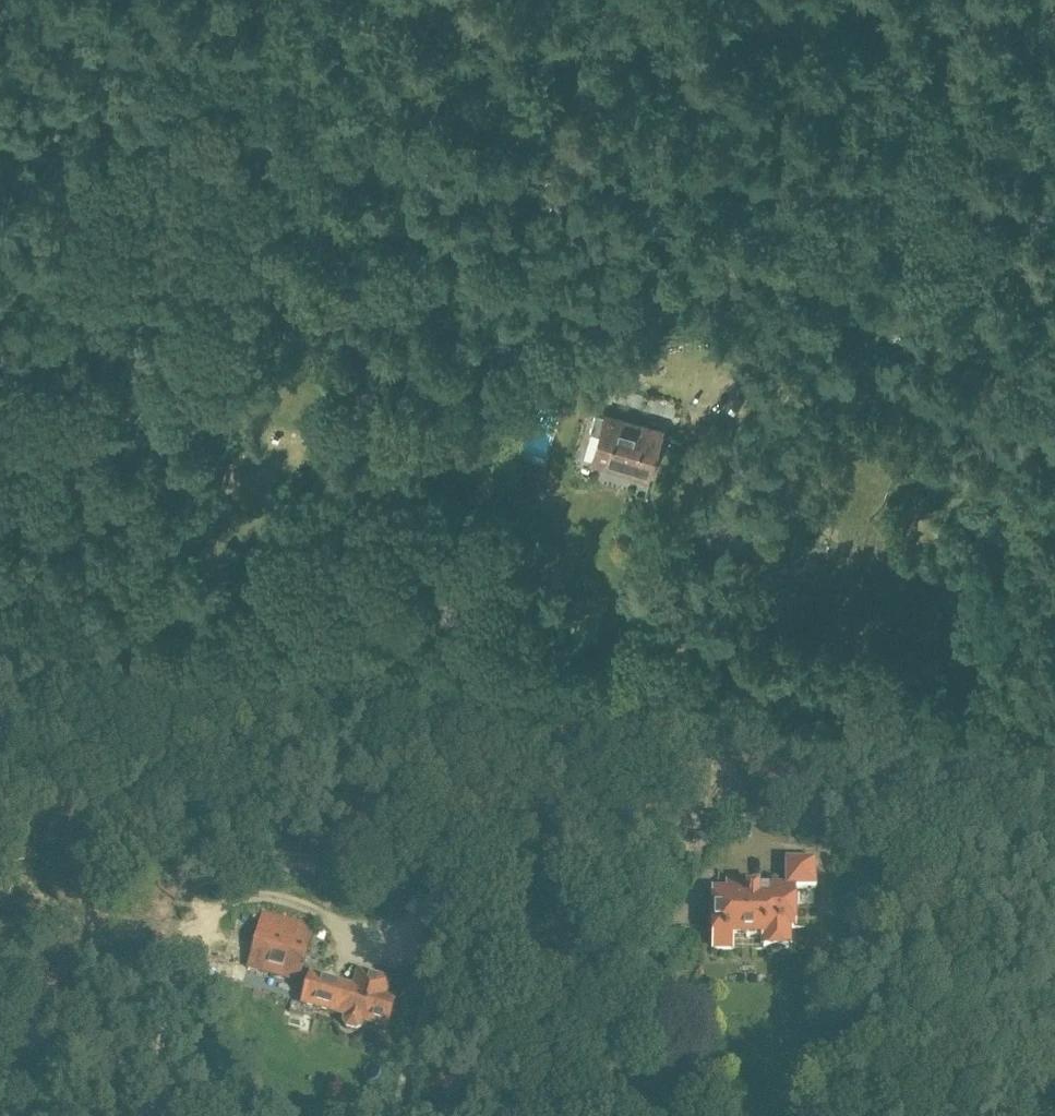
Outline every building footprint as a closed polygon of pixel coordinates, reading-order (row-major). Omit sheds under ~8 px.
[(590,430),(601,433),(594,459),(648,474),(661,428),(606,413),(606,414),(595,411),(590,430)] [(693,841),(705,843),(707,832),(694,830),(693,841)] [(796,891),(817,891),(817,861),(785,860),(784,889),(740,888),(740,881),(727,880),(727,893),(712,892),(711,953),(731,954),(731,940),(762,941),(762,951),(789,952),(790,932),(795,932),(796,891)] [(880,897),(880,905),(887,904),(887,903),(892,903),(892,896),(880,897)] [(261,914),(253,940),(245,966),(296,981),(312,929),(261,914)] [(351,988),(324,979),(310,975),(301,1006),(343,1019),(341,1025),(344,1030),(354,1033),(358,1031),(361,1024),(385,1031),(391,1011),(381,1008),(389,982),(356,972),(351,988)]
